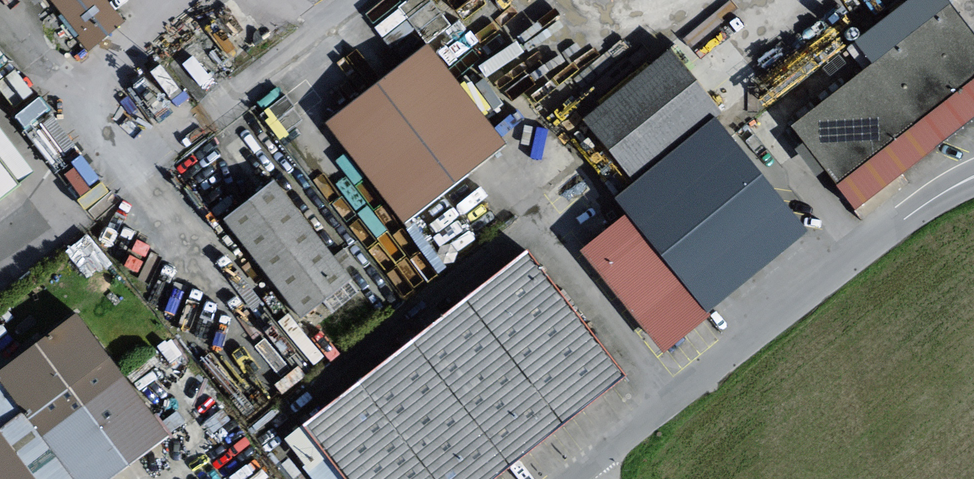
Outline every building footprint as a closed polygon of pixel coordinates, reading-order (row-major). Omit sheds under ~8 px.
[(107,0),(62,0),(96,41),(123,19),(107,0)] [(863,41),(881,64),(938,141),(973,114),(973,31),(950,0),(917,0),(863,41)] [(507,144),(433,46),(334,120),(408,218),(507,144)] [(716,107),(671,51),(589,116),(634,172),(716,107)] [(857,202),(938,141),(881,64),(799,126),(857,202)] [(264,108),(280,129),(305,111),(289,90),(264,108)] [(623,197),(635,211),(712,307),(809,229),(720,119),(623,197)] [(0,134),(0,192),(28,170),(0,134)] [(351,277),(276,181),(227,219),(302,314),(351,277)] [(715,310),(712,307),(635,211),(588,248),(668,347),(715,310)] [(527,251),(307,424),(351,478),(484,478),(622,371),(527,251)] [(3,373),(48,434),(125,378),(81,317),(3,373)] [(125,378),(48,434),(80,478),(107,478),(167,436),(125,378)] [(0,432),(0,478),(34,478),(0,432)]
